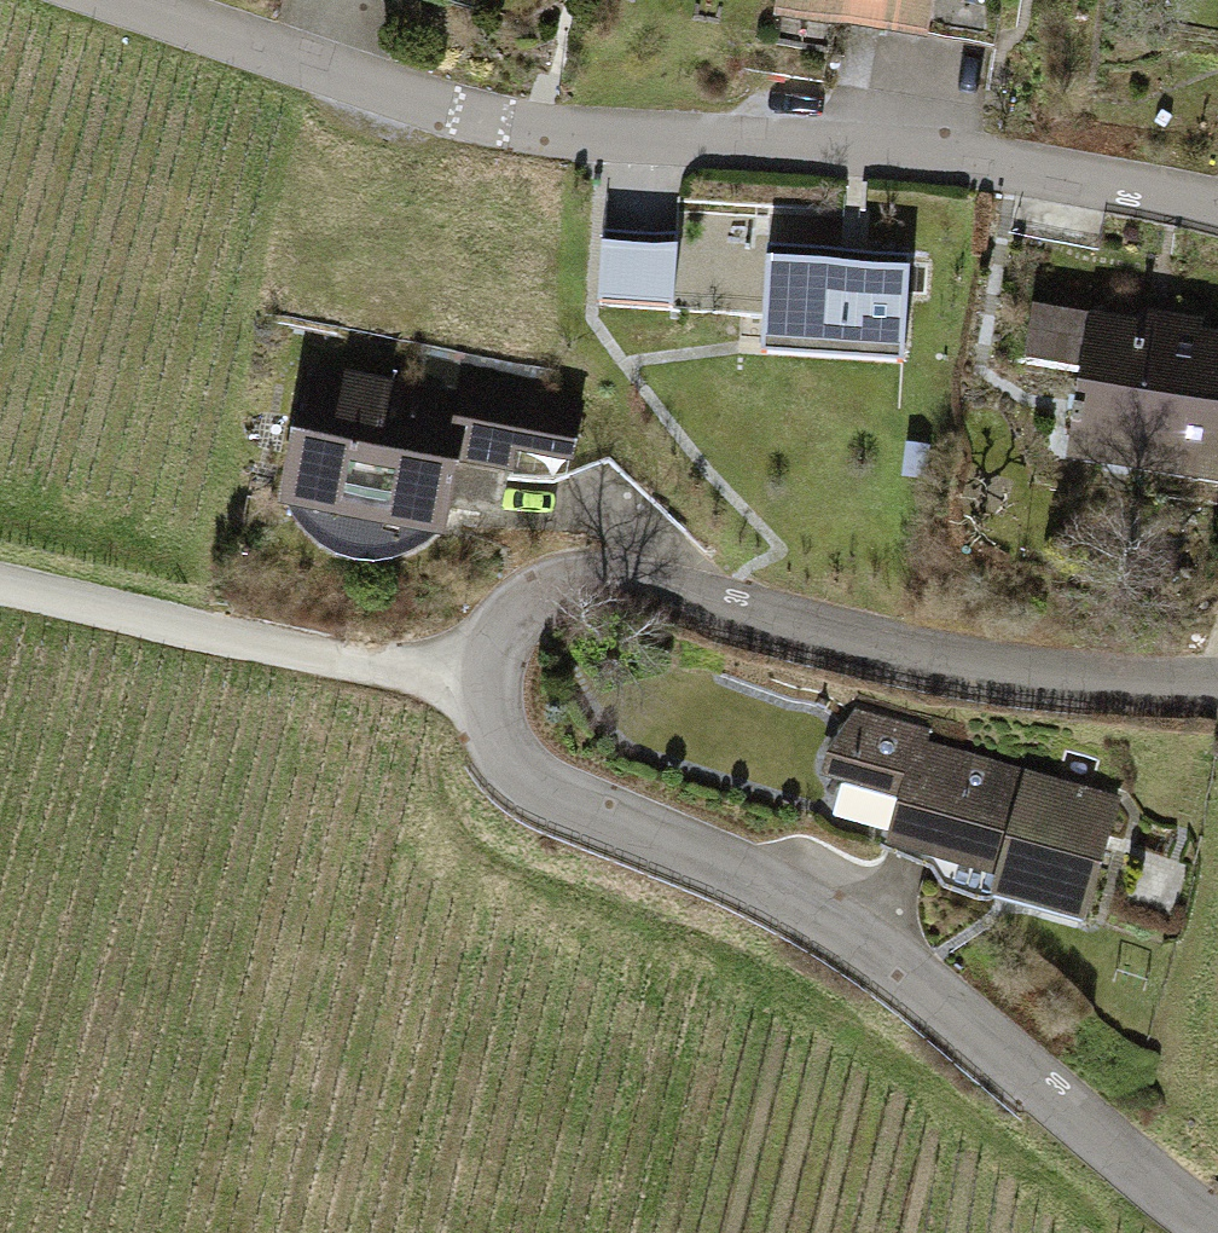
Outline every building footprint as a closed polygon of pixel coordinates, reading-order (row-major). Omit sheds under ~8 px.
[(795,27),(945,50),(953,0),(799,0),(795,27)] [(705,250),(627,246),(624,310),(702,313),(705,250)] [(933,269),(793,259),(785,362),(926,372),(933,269)] [(1050,305),(1042,371),(1102,379),(1090,472),(1217,489),(1217,327),(1050,305)] [(481,413),(331,386),(309,508),(463,535),(474,470),(571,487),(592,497),(606,416),(484,395),(481,413)] [(1097,913),(1124,806),(948,762),(946,738),(877,720),(863,779),(926,795),(913,844),(1030,873),(1025,895),(1097,913)]
